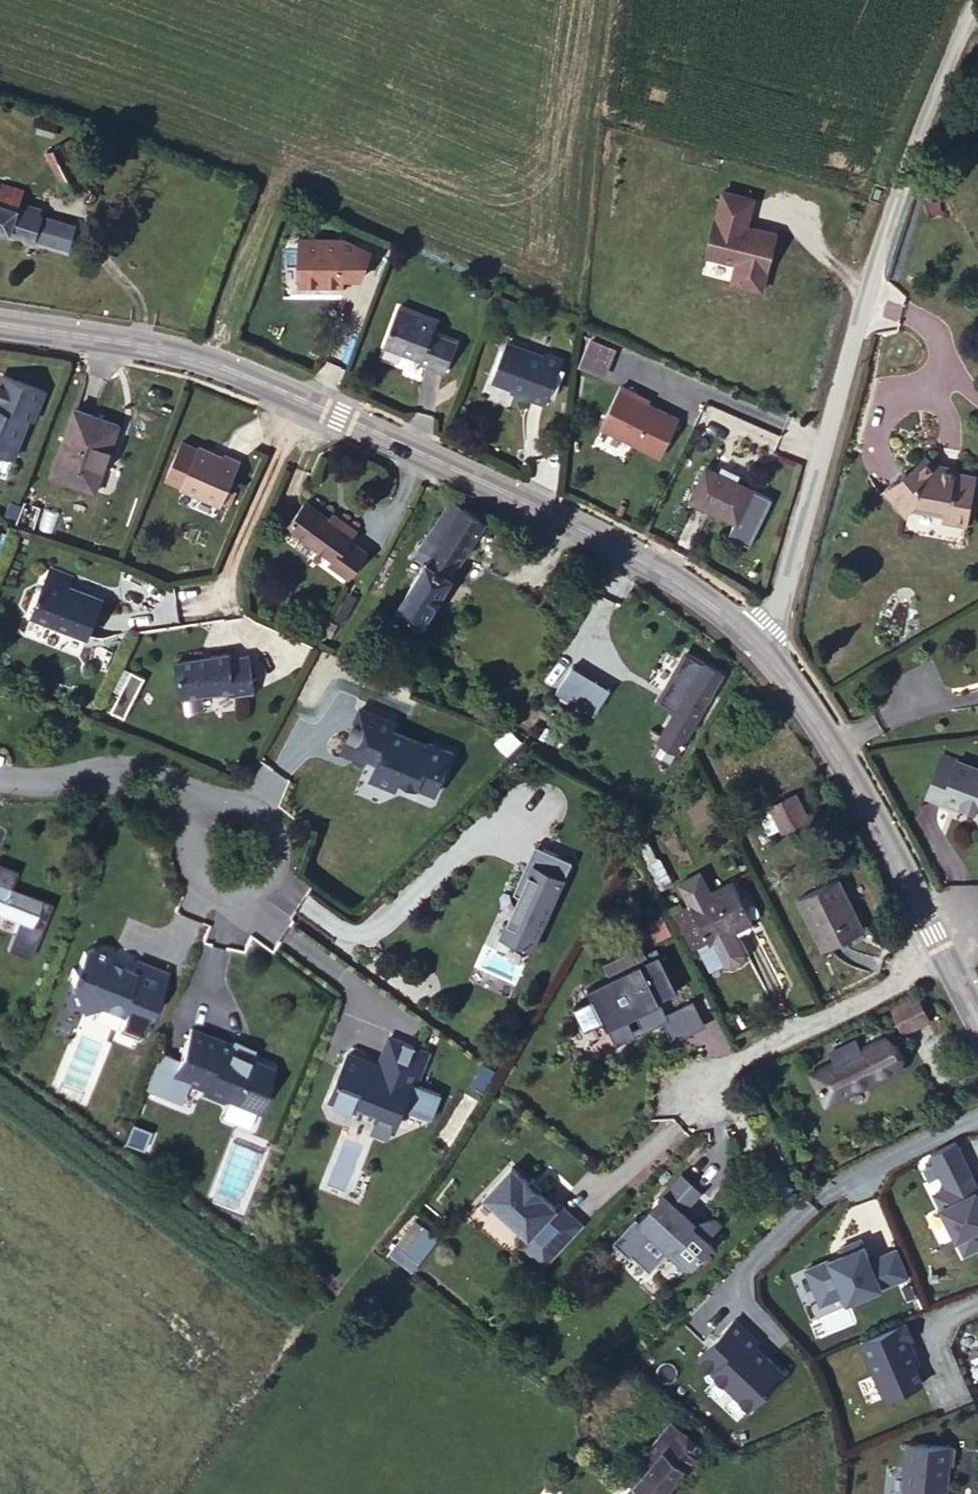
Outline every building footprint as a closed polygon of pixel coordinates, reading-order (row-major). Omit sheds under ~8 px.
[(50,194),(74,190),(68,149),(45,151),(50,194)] [(6,241),(16,243),(25,221),(27,213),(0,203),(0,238),(6,241)] [(729,299),(761,301),(766,243),(734,240),(736,212),(705,209),(700,275),(730,278),(729,299)] [(25,221),(16,243),(40,255),(52,230),(25,221)] [(264,291),(308,291),(307,246),(264,246),(264,291)] [(359,348),(425,379),(438,347),(413,336),(416,328),(375,311),(359,348)] [(586,339),(579,368),(608,375),(615,346),(586,339)] [(473,383),(525,405),(543,364),(521,354),(519,358),(488,343),(473,383)] [(6,404),(10,406),(21,377),(0,370),(0,420),(6,404)] [(591,436),(649,465),(669,427),(627,405),(629,401),(614,392),(591,436)] [(23,465),(64,482),(89,417),(48,402),(23,465)] [(140,480),(184,495),(199,449),(151,432),(150,436),(139,432),(126,471),(140,477),(140,480)] [(941,522),(968,528),(974,478),(939,473),(927,457),(880,497),(899,522),(909,513),(921,513),(942,517),(941,522)] [(679,492),(723,514),(738,483),(722,475),(725,468),(709,459),(704,467),(693,461),(679,492)] [(265,518),(313,554),(337,522),(320,510),(316,515),(306,507),(285,489),(265,518)] [(452,504),(441,497),(414,538),(425,545),(452,504)] [(316,515),(320,510),(310,501),(306,507),(316,515)] [(410,619),(475,518),(452,504),(425,545),(414,538),(401,557),(412,564),(386,604),(410,619)] [(20,565),(15,579),(39,589),(45,576),(20,565)] [(15,579),(0,615),(0,618),(55,641),(70,602),(39,589),(15,579)] [(149,654),(157,699),(233,685),(227,644),(211,647),(209,642),(149,654)] [(631,704),(557,658),(551,666),(624,712),(631,704)] [(111,659),(100,686),(114,692),(126,665),(111,659)] [(667,700),(648,734),(665,746),(708,673),(689,662),(684,672),(674,667),(657,693),(667,700)] [(608,677),(634,694),(642,681),(616,664),(608,677)] [(383,710),(347,697),(334,731),(368,744),(365,753),(360,767),(386,777),(389,767),(424,780),(441,737),(417,729),(416,732),(379,718),(383,710)] [(368,744),(334,731),(327,750),(352,759),(356,749),(365,753),(368,744)] [(665,746),(648,734),(638,753),(655,763),(665,746)] [(948,808),(951,802),(977,813),(977,811),(977,772),(940,756),(923,796),(948,808)] [(767,805),(780,834),(810,821),(797,792),(767,805)] [(669,829),(648,835),(654,858),(666,895),(656,899),(664,924),(678,920),(681,925),(691,922),(698,916),(689,888),(710,882),(705,867),(710,865),(708,857),(702,859),(698,846),(675,850),(669,829)] [(532,876),(543,852),(535,849),(524,872),(532,876)] [(570,865),(543,852),(532,876),(524,872),(507,908),(513,911),(499,940),(528,954),(560,886),(570,865)] [(654,858),(635,862),(648,902),(656,899),(666,895),(654,858)] [(14,916),(2,944),(25,954),(48,900),(11,886),(18,868),(0,860),(0,910),(14,916)] [(819,945),(854,931),(835,874),(798,887),(819,945)] [(219,916),(207,927),(221,943),(234,931),(219,916)] [(122,1027),(142,1037),(172,971),(142,958),(137,968),(115,959),(113,954),(109,949),(98,947),(91,948),(88,951),(81,966),(77,965),(75,973),(78,976),(75,980),(89,1009),(106,1001),(129,1013),(122,1027)] [(601,1021),(604,1029),(658,1005),(657,1003),(645,976),(664,967),(659,958),(587,991),(590,999),(572,1007),(582,1030),(601,1021)] [(675,992),(664,967),(645,976),(657,1003),(675,992)] [(871,1001),(889,1024),(907,1007),(892,985),(871,1001)] [(226,1096),(257,1110),(262,1093),(263,1080),(270,1067),(231,1047),(233,1042),(192,1023),(171,1072),(203,1086),(202,1089),(224,1098),(226,1096)] [(816,1040),(791,1058),(771,1073),(789,1097),(854,1048),(836,1025),(816,1040)] [(393,1127),(411,1086),(415,1088),(429,1055),(391,1038),(377,1069),(367,1064),(365,1058),(350,1051),(328,1098),(355,1110),(357,1104),(375,1112),(373,1118),(393,1127)] [(480,1090),(493,1070),(483,1063),(470,1083),(480,1090)] [(977,1245),(977,1187),(977,1179),(958,1140),(931,1154),(948,1188),(936,1195),(965,1251),(977,1245)] [(486,1199),(527,1240),(521,1247),(543,1269),(581,1229),(559,1208),(556,1212),(513,1170),(486,1199)] [(685,1174),(666,1193),(685,1212),(704,1193),(685,1174)] [(685,1212),(666,1193),(639,1221),(671,1253),(672,1260),(686,1272),(690,1273),(693,1272),(716,1247),(710,1242),(724,1228),(715,1220),(695,1223),(685,1212)] [(388,1256),(415,1272),(438,1235),(410,1218),(388,1256)] [(805,1270),(822,1307),(844,1298),(845,1301),(883,1284),(885,1288),(910,1277),(897,1248),(872,1259),(865,1243),(805,1270)] [(769,1341),(739,1314),(699,1358),(753,1409),(779,1380),(783,1384),(793,1373),(764,1346),(769,1341)] [(907,1319),(856,1342),(883,1399),(921,1381),(914,1366),(921,1363),(911,1342),(917,1340),(907,1319)] [(584,1492),(587,1493),(620,1493),(670,1433),(648,1415),(654,1408),(641,1396),(607,1436),(619,1447),(584,1492)] [(906,1445),(902,1493),(947,1493),(951,1448),(906,1445)] [(900,1474),(884,1473),(883,1493),(899,1493),(900,1474)]
